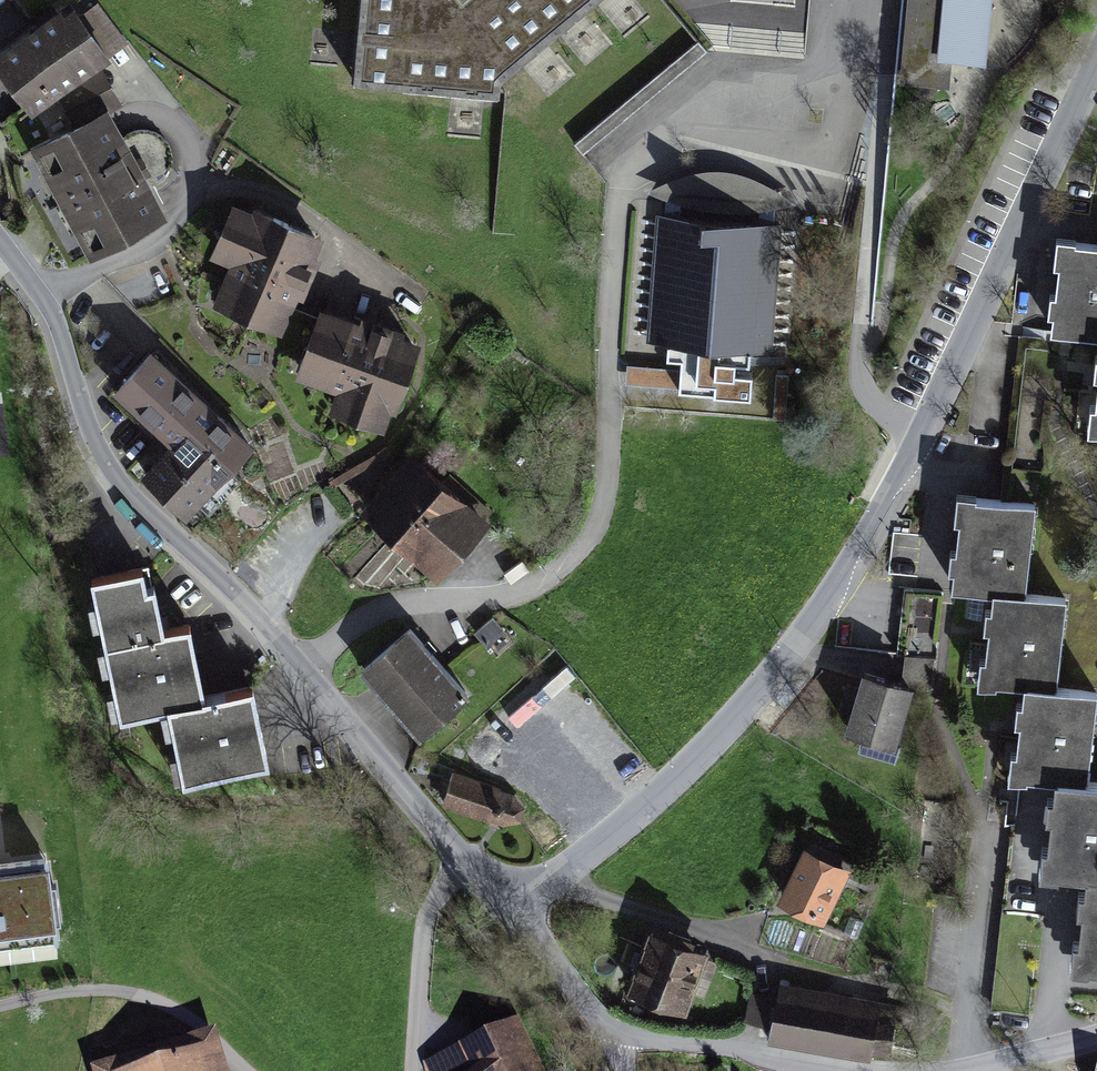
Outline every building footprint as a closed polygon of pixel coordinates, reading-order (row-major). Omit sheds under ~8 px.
[(5,13),(21,0),(0,0),(0,6),(5,13)] [(359,75),(497,92),(499,79),(592,0),(363,0),(359,75)] [(906,54),(978,61),(984,0),(911,0),(906,54)] [(35,132),(118,68),(74,11),(0,69),(0,87),(35,132)] [(649,100),(707,51),(696,38),(573,142),(601,175),(666,120),(649,100)] [(93,263),(167,218),(109,117),(35,165),(93,263)] [(634,211),(620,364),(684,369),(682,387),(755,393),(771,224),(634,211)] [(339,266),(245,222),(221,269),(245,281),(222,325),(292,359),(339,266)] [(1075,246),(1072,273),(1065,334),(1096,338),(1096,248),(1075,246)] [(417,426),(442,344),(336,311),(325,346),(311,394),(417,426)] [(271,468),(189,395),(155,436),(187,463),(154,500),(203,540),(271,468)] [(490,521),(407,451),(359,507),(442,577),(490,521)] [(1049,501),(977,494),(975,518),(967,593),(1008,597),(1006,621),(999,690),(1033,694),(1031,718),(1025,781),(1072,785),(1070,806),(1064,873),(1096,877),(1093,906),(1087,965),(1096,966),(1096,686),(1074,684),(1083,595),(1040,590),(1049,501)] [(150,565),(90,578),(104,641),(164,628),(150,565)] [(164,628),(102,641),(119,718),(171,706),(206,699),(189,622),(164,628)] [(434,632),(373,687),(442,763),(503,707),(434,632)] [(924,686),(865,670),(847,734),(906,751),(924,686)] [(206,699),(171,706),(188,783),(275,764),(258,687),(206,699)] [(525,787),(454,764),(442,800),(497,818),(513,823),(525,787)] [(826,920),(847,860),(796,842),(774,901),(826,920)] [(0,872),(0,948),(55,941),(45,866),(0,872)] [(718,950),(658,928),(636,991),(695,1012),(718,950)] [(899,1013),(779,982),(766,1035),(886,1066),(899,1013)] [(536,1059),(500,1010),(449,1047),(466,1069),(463,1070),(519,1070),(536,1059)] [(98,1070),(215,1070),(206,1040),(98,1070)]
